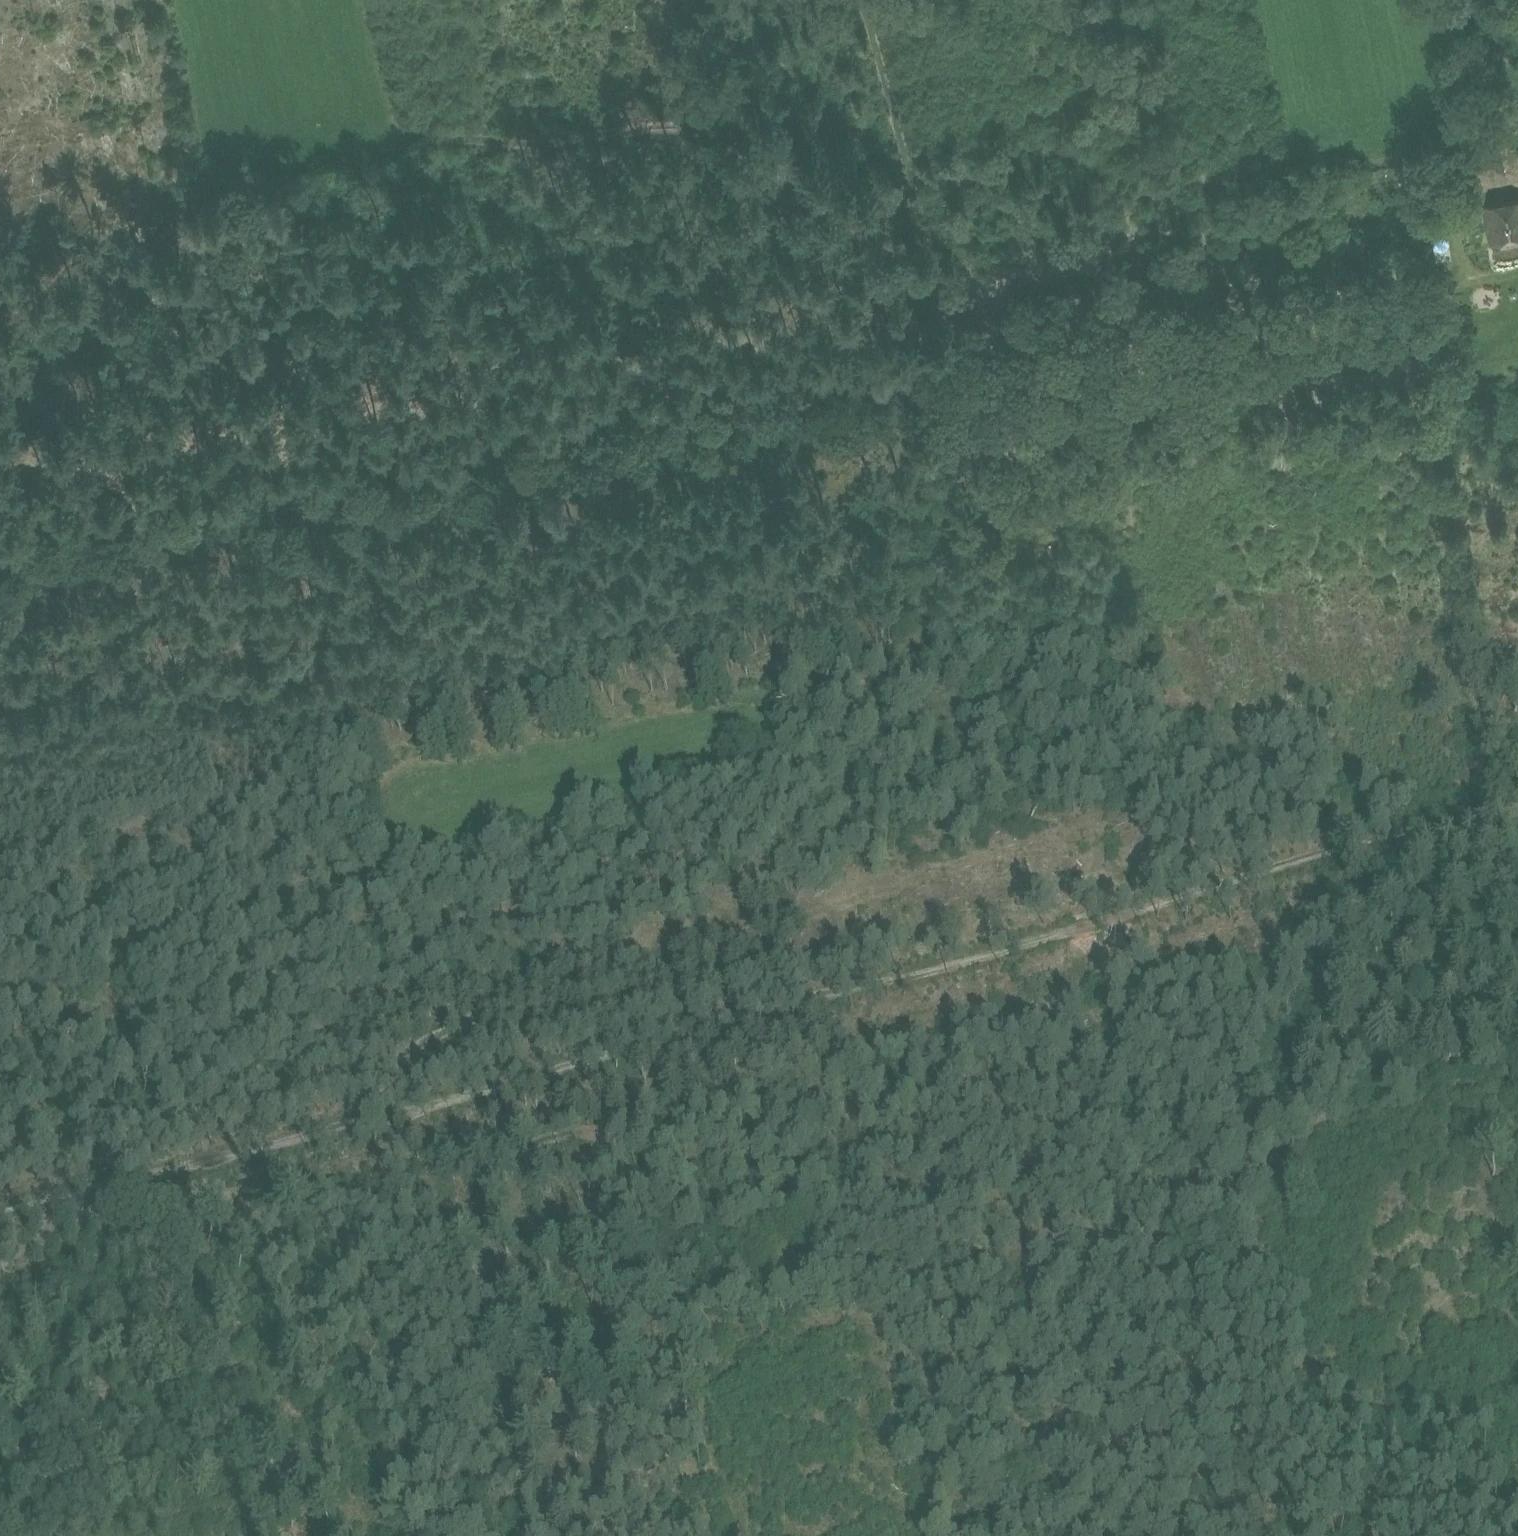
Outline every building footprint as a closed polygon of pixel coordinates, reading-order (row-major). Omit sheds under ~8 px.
[(1484,206),(1491,243),(1517,237),(1517,199),(1484,206)]
